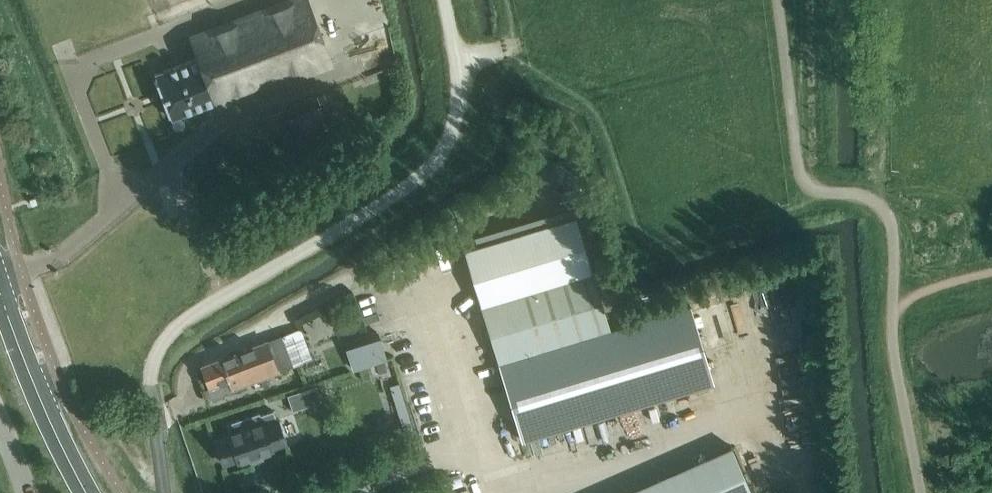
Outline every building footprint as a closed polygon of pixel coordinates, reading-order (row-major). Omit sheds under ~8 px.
[(199,57),(155,74),(171,118),(227,96),(230,104),(333,65),(308,0),(282,0),(190,35),(199,57)] [(316,104),(287,115),(298,143),(326,133),(316,104)] [(575,216),(464,249),(488,330),(498,363),(521,440),(713,382),(692,312),(690,305),(609,329),(599,295),(575,216)] [(379,331),(346,341),(352,362),(385,352),(379,331)] [(268,375),(293,366),(281,335),(203,365),(211,387),(207,388),(210,397),(214,395),(215,397),(233,390),(232,389),(260,378),(263,385),(270,382),(268,375)] [(380,379),(369,383),(376,406),(388,402),(380,379)] [(316,385),(288,394),(293,410),(321,401),(316,385)] [(229,435),(216,440),(223,463),(237,458),(238,460),(250,456),(251,461),(262,457),(260,453),(272,449),(271,446),(285,442),(277,419),(276,420),(272,410),(259,415),(258,412),(226,423),(230,433),(229,433),(229,435)]
